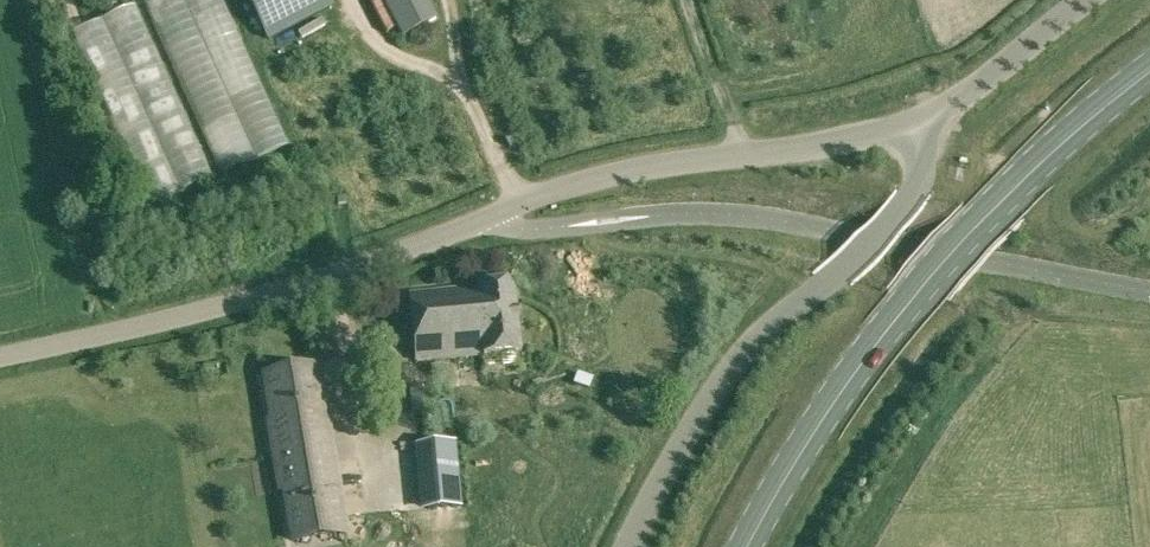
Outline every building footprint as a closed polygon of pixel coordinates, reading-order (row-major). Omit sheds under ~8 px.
[(233,173),(263,160),(254,137),(276,128),(223,0),(212,0),(196,7),(193,0),(161,0),(233,173)] [(331,16),(325,0),(268,0),(281,34),(331,16)] [(402,39),(438,20),(428,0),(382,0),(402,39)] [(484,354),(521,350),(514,283),(478,286),(479,287),(409,295),(415,358),(483,352),(484,354)] [(272,440),(275,456),(310,450),(308,436),(328,432),(320,385),(316,386),(315,379),(319,378),(317,367),(268,376),(279,439),(272,440)] [(456,441),(422,444),(428,508),(461,505),(456,441)] [(310,450),(275,456),(278,472),(284,470),(295,533),(339,525),(341,535),(345,534),(339,496),(335,496),(334,487),(337,486),(333,460),(313,463),(310,450)] [(346,534),(305,539),(306,546),(347,546),(346,534)]
